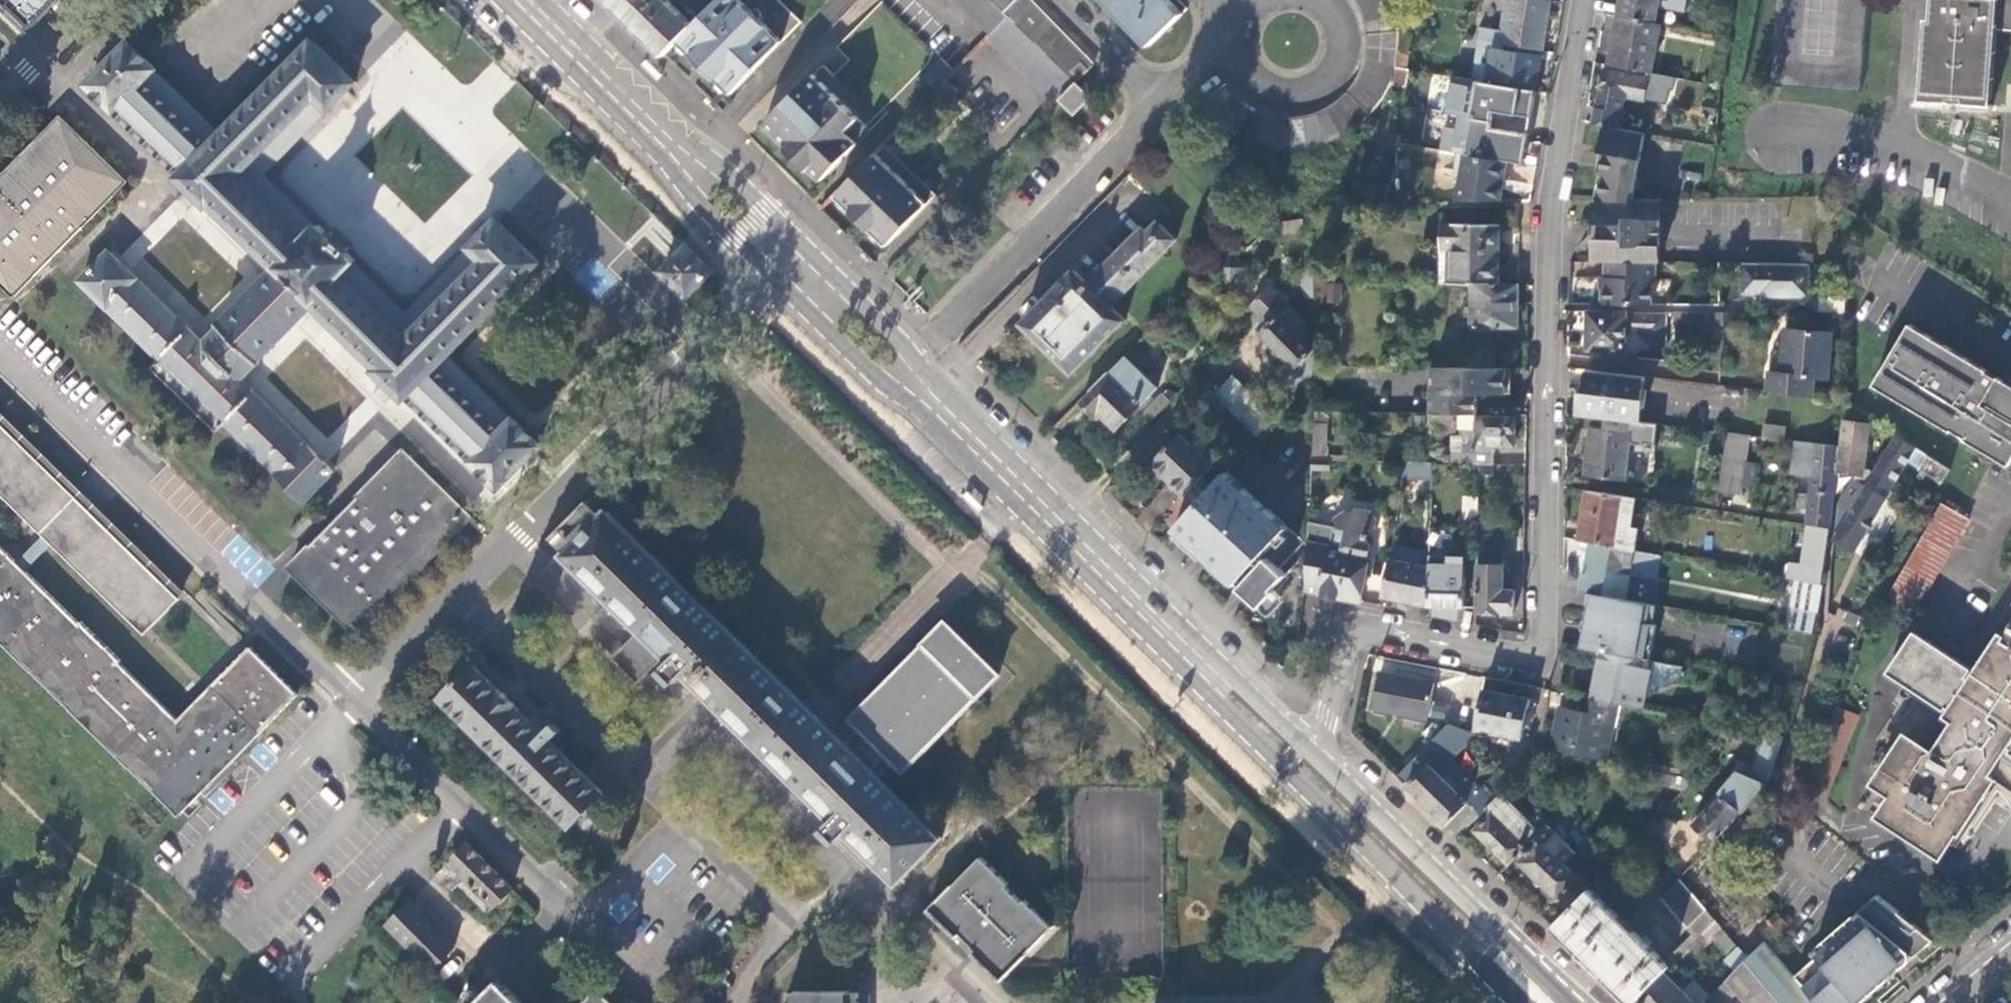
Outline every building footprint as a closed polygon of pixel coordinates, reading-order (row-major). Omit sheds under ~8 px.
[(20,13),(33,26),(57,0),(6,0),(20,13)] [(663,56),(678,40),(693,25),(667,0),(606,0),(663,56)] [(780,0),(717,0),(700,17),(693,25),(678,40),(734,95),(783,44),(803,23),(780,0)] [(717,0),(682,0),(700,17),(717,0)] [(1009,18),(991,0),(956,0),(992,35),(1009,18)] [(1009,18),(1074,81),(1075,82),(1092,64),(1030,0),(991,0),(1009,18)] [(1149,45),(1182,14),(1168,0),(1106,0),(1149,45)] [(1359,7),(1366,24),(1367,45),(1366,55),(1364,65),(1355,84),(1343,99),(1326,110),(1306,117),(1295,119),(1273,118),(1254,111),(1238,99),(1225,85),(1200,101),(1218,122),(1226,129),(1243,139),(1253,143),(1273,148),(1285,149),(1297,149),(1308,148),(1320,145),(1342,137),(1360,124),(1375,108),(1381,99),(1387,89),(1392,78),(1395,66),(1398,48),(1398,38),(1397,27),(1392,6),(1390,0),(1355,0),(1359,7)] [(1550,0),(1547,0),(1506,0),(1501,31),(1481,28),(1480,39),(1488,41),(1499,43),(1503,43),(1542,50),(1550,0)] [(1618,16),(1655,23),(1659,3),(1683,7),(1684,0),(1621,0),(1618,16)] [(2000,0),(1932,0),(1931,7),(1930,20),(1925,19),(1919,101),(1920,101),(1940,103),(1992,106),(1998,29),(2000,0)] [(1998,29),(2010,30),(2010,0),(2000,0),(1998,29)] [(1652,72),(1661,24),(1655,23),(1618,16),(1609,64),(1647,71),(1652,72)] [(992,35),(988,40),(1040,90),(1053,102),(1074,81),(1009,18),(992,35)] [(1718,35),(1728,37),(1730,25),(1721,23),(1718,35)] [(1412,28),(1400,26),(1398,48),(1395,66),(1406,68),(1412,28)] [(1502,48),(1503,43),(1499,43),(1488,41),(1480,39),(1473,79),(1491,82),(1533,90),(1534,90),(1541,55),(1517,51),(1502,48)] [(226,422),(305,500),(333,471),(241,379),(257,361),(258,362),(275,344),(316,302),(382,367),(380,369),(386,375),(401,389),(408,396),(409,395),(502,485),(541,445),(516,420),(515,421),(447,355),(539,262),(498,222),(473,247),(442,280),(409,316),(354,263),(357,261),(319,224),(317,226),(285,195),(263,174),(330,106),(331,107),(355,82),(315,43),(223,137),(155,70),(156,69),(131,45),(92,84),(185,174),(182,177),(210,204),(212,201),(237,225),(252,241),(278,266),(221,324),(222,325),(204,344),(110,252),(81,281),(162,359),(153,367),(179,393),(192,405),(218,431),(226,422)] [(655,79),(661,74),(645,58),(640,64),(655,79)] [(924,80),(936,93),(948,81),(955,73),(943,61),(924,80)] [(1643,98),(1646,78),(1603,69),(1593,124),(1605,126),(1616,128),(1621,96),(1642,100),(1643,98)] [(1661,96),(1665,75),(1652,72),(1647,71),(1646,78),(1643,98),(1656,100),(1661,96)] [(821,183),(872,133),(815,77),(765,127),(821,183)] [(959,91),(948,81),(936,93),(935,94),(946,105),(959,91)] [(1090,96),(1075,82),(1060,98),(1075,112),(1090,96)] [(1530,104),(1533,90),(1491,82),(1488,97),(1530,104)] [(1487,156),(1521,161),(1529,111),(1496,105),(1487,156)] [(16,297),(129,181),(61,115),(0,177),(0,281),(16,297)] [(1635,199),(1646,133),(1616,128),(1605,126),(1600,152),(1605,153),(1601,173),(1604,173),(1600,200),(1635,199)] [(908,168),(885,145),(842,189),(835,197),(886,246),(936,195),(913,172),(905,181),(900,176),(908,168)] [(1209,205),(1152,149),(1126,176),(1166,214),(1158,223),(1155,221),(1145,230),(1141,226),(1095,273),(1087,282),(1085,279),(1074,268),(1021,323),(1075,373),(1125,320),(1111,306),(1209,205)] [(1499,198),(1506,161),(1457,153),(1454,177),(1460,178),(1457,200),(1499,198)] [(1661,262),(1662,198),(1635,199),(1600,200),(1596,200),(1594,261),(1605,261),(1611,261),(1658,262),(1661,262)] [(1279,221),(1280,231),(1303,229),(1302,218),(1279,221)] [(1472,284),(1500,285),(1501,226),(1444,225),(1443,248),(1443,283),(1472,284)] [(687,296),(713,272),(687,247),(663,272),(687,296)] [(1443,283),(1443,248),(1438,248),(1438,254),(1428,254),(1428,283),(1443,283)] [(1216,267),(1231,281),(1244,267),(1230,253),(1216,267)] [(1658,262),(1611,261),(1609,277),(1605,277),(1601,277),(1600,304),(1666,305),(1666,278),(1658,278),(1658,262)] [(1807,295),(1808,264),(1742,263),(1742,293),(1759,293),(1759,294),(1807,295)] [(1313,294),(1313,280),(1314,264),(1298,279),(1305,295),(1313,294)] [(1086,274),(1085,279),(1087,282),(1095,273),(1090,269),(1086,274)] [(1343,305),(1345,281),(1313,280),(1313,294),(1313,304),(1343,305)] [(1472,284),(1472,326),(1517,327),(1518,285),(1500,285),(1472,284)] [(1297,366),(1312,349),(1300,336),(1305,330),(1310,326),(1270,287),(1252,305),(1271,324),(1262,333),(1297,366)] [(1694,315),(1692,303),(1667,306),(1668,318),(1694,315)] [(1211,310),(1220,319),(1226,312),(1218,304),(1211,310)] [(1667,341),(1667,312),(1626,312),(1626,313),(1588,313),(1588,349),(1605,350),(1605,358),(1626,358),(1626,333),(1647,333),(1647,341),(1667,341)] [(2010,468),(2010,467),(2010,393),(1998,385),(2000,381),(1989,374),(1990,373),(1912,326),(1876,387),(1953,433),(1954,432),(1966,440),(1965,441),(2010,468)] [(1767,391),(1811,396),(1813,377),(1829,378),(1832,333),(1785,329),(1783,354),(1782,372),(1769,371),(1767,391)] [(1312,349),(1297,366),(1274,390),(1287,401),(1312,373),(1312,349)] [(1771,353),(1769,371),(1782,372),(1783,354),(1771,353)] [(1157,387),(1124,356),(1081,400),(1096,414),(1099,411),(1117,429),(1157,387)] [(1507,370),(1471,369),(1431,368),(1430,413),(1480,414),(1481,392),(1506,393),(1507,370)] [(1640,421),(1646,376),(1586,369),(1580,413),(1640,421)] [(1215,394),(1257,436),(1273,417),(1232,376),(1215,394)] [(1654,377),(1650,390),(1668,395),(1672,382),(1654,377)] [(1328,424),(1329,411),(1312,411),(1311,448),(1328,448),(1328,424)] [(1478,464),(1493,465),(1493,446),(1513,447),(1513,437),(1514,437),(1514,417),(1477,416),(1476,431),(1461,431),(1461,450),(1452,450),(1452,464),(1478,464)] [(0,420),(0,492),(45,536),(53,544),(56,547),(62,541),(124,602),(127,605),(152,629),(181,599),(153,571),(79,499),(0,420)] [(1845,421),(1838,471),(1864,474),(1869,424),(1845,421)] [(1760,437),(1782,439),(1784,427),(1762,424),(1760,437)] [(1586,474),(1627,480),(1631,449),(1640,450),(1642,433),(1591,427),(1586,474)] [(1746,463),(1750,435),(1728,432),(1719,491),(1742,494),(1743,484),(1746,463)] [(1186,516),(1203,497),(1193,486),(1213,465),(1202,454),(1208,448),(1197,437),(1191,443),(1181,433),(1168,447),(1153,463),(1172,481),(1147,508),(1158,520),(1164,517),(1175,528),(1186,516)] [(1168,447),(1159,438),(1143,454),(1153,463),(1168,447)] [(1838,471),(1840,447),(1795,441),(1791,473),(1812,475),(1810,493),(1799,492),(1797,505),(1809,506),(1807,522),(1829,524),(1835,471),(1838,471)] [(403,452),(291,567),(357,633),(470,518),(403,452)] [(1328,459),(1311,458),(1311,469),(1328,470),(1328,459)] [(1431,479),(1431,463),(1431,462),(1404,461),(1402,477),(1431,479)] [(1746,463),(1743,484),(1755,486),(1758,464),(1746,463)] [(1175,528),(1174,529),(1236,584),(1238,582),(1242,585),(1240,588),(1261,607),(1276,590),(1274,588),(1287,574),(1267,557),(1265,560),(1261,556),(1288,527),(1226,471),(1203,497),(1186,516),(1175,528)] [(1888,498),(1860,482),(1849,500),(1842,511),(1849,516),(1836,538),(1856,551),(1888,498)] [(967,490),(962,496),(977,512),(983,506),(967,490)] [(1309,505),(1306,590),(1361,601),(1367,573),(1373,539),(1370,539),(1372,527),(1369,523),(1370,517),(1375,513),(1377,501),(1372,493),(1359,491),(1354,495),(1345,493),(1336,501),(1334,510),(1309,505)] [(1632,528),(1635,498),(1587,491),(1580,539),(1636,550),(1638,529),(1632,528)] [(1890,596),(1917,612),(1971,518),(1944,503),(1890,596)] [(641,628),(667,652),(672,658),(664,667),(678,681),(686,672),(714,699),(748,732),(781,764),(817,799),(835,818),(827,826),(834,834),(840,840),(849,831),(888,869),(899,880),(941,838),(903,801),(878,776),(845,744),(608,511),(566,554),(641,628)] [(1824,585),(1829,528),(1811,526),(1804,566),(1793,564),(1790,579),(1824,585)] [(1503,534),(1477,534),(1477,551),(1503,551),(1503,534)] [(53,544),(45,536),(19,563),(27,571),(53,544)] [(1661,555),(1636,550),(1580,539),(1578,553),(1588,555),(1581,590),(1590,592),(1603,594),(1607,568),(1631,573),(1657,578),(1661,555)] [(62,541),(56,547),(146,635),(148,632),(152,629),(127,605),(124,602),(62,541)] [(178,817),(299,695),(251,649),(179,720),(121,662),(122,661),(82,622),(81,623),(27,571),(19,563),(0,544),(0,642),(178,817)] [(1503,551),(1477,551),(1477,589),(1503,590),(1503,551)] [(1428,567),(1389,559),(1381,595),(1428,605),(1428,567)] [(1459,563),(1429,563),(1428,567),(1428,605),(1463,606),(1464,577),(1459,577),(1459,563)] [(1631,573),(1607,568),(1603,594),(1626,598),(1631,573)] [(1975,642),(1991,652),(1981,666),(1979,664),(1977,663),(1975,663),(1973,664),(1971,666),(1971,668),(1914,630),(1888,670),(1952,711),(1950,714),(1958,719),(1934,755),(1906,737),(1874,783),(1892,796),(1880,814),(1940,854),(1958,828),(1959,828),(1980,798),(1984,800),(1986,795),(1990,790),(1987,788),(1993,778),(1987,774),(2005,746),(2010,749),(2008,753),(2010,755),(2010,583),(1975,642)] [(1477,612),(1523,613),(1523,591),(1503,590),(1477,589),(1477,612)] [(1653,622),(1657,604),(1655,603),(1636,600),(1626,598),(1603,594),(1590,592),(1585,626),(1588,626),(1595,627),(1594,635),(1591,634),(1589,646),(1591,646),(1601,648),(1620,652),(1652,658),(1658,623),(1653,622)] [(1796,630),(1812,632),(1816,611),(1800,608),(1796,630)] [(946,622),(853,719),(862,728),(845,744),(878,776),(894,759),(904,769),(999,674),(946,622)] [(1588,626),(1585,645),(1589,646),(1591,634),(1594,635),(1595,627),(1588,626)] [(1562,641),(1562,654),(1589,659),(1591,646),(1589,646),(1585,645),(1562,641)] [(1656,672),(1658,659),(1653,658),(1652,658),(1620,652),(1601,648),(1591,698),(1618,703),(1634,706),(1638,687),(1641,670),(1654,672),(1656,672)] [(441,698),(571,825),(603,793),(548,739),(527,719),(514,706),(515,704),(503,693),(501,693),(474,666),(441,698)] [(1651,689),(1654,672),(1641,670),(1638,687),(1651,689)] [(1374,709),(1428,719),(1434,682),(1380,673),(1374,709)] [(1534,700),(1483,690),(1476,728),(1526,738),(1534,700)] [(1586,711),(1559,706),(1550,748),(1572,753),(1594,758),(1605,760),(1618,703),(1591,698),(1589,697),(1586,711)] [(1811,773),(1808,789),(1829,796),(1859,712),(1835,703),(1811,773)] [(530,715),(527,719),(548,739),(557,731),(545,719),(540,725),(530,715)] [(1692,744),(1701,746),(1704,727),(1695,725),(1692,744)] [(1400,776),(1459,835),(1486,808),(1501,792),(1513,780),(1498,772),(1482,788),(1467,775),(1457,785),(1441,769),(1474,735),(1444,730),(1407,769),(1400,776)] [(1771,770),(1785,734),(1772,732),(1760,765),(1755,780),(1738,768),(1720,788),(1725,793),(1709,810),(1708,808),(1693,823),(1713,842),(1719,836),(1740,815),(1762,793),(1771,770)] [(1513,780),(1525,768),(1513,757),(1498,772),(1513,780)] [(1597,775),(1611,761),(1594,758),(1597,775)] [(1668,784),(1670,774),(1636,767),(1634,777),(1668,784)] [(1541,831),(1501,792),(1486,808),(1491,813),(1475,831),(1508,863),(1516,856),(1537,835),(1541,831)] [(1760,831),(1740,815),(1719,836),(1737,853),(1760,831)] [(1576,851),(1549,823),(1541,831),(1537,835),(1541,839),(1521,861),(1569,908),(1590,887),(1565,862),(1576,851)] [(1541,839),(1537,835),(1516,856),(1521,861),(1541,839)] [(467,844),(387,925),(432,968),(512,887),(467,844)] [(1009,884),(981,857),(930,909),(958,936),(961,933),(977,948),(974,952),(1002,979),(1053,927),(1025,900),(1023,902),(1007,886),(1009,884)] [(1915,892),(1925,900),(1940,881),(1930,872),(1915,892)] [(1670,905),(1688,887),(1680,877),(1661,895),(1670,905)] [(1631,1002),(1633,1002),(1664,972),(1670,965),(1665,960),(1590,887),(1569,908),(1552,926),(1631,1002)] [(1679,916),(1697,897),(1688,887),(1670,905),(1679,916)] [(1914,956),(1934,939),(1877,894),(1858,910),(1914,956)] [(1687,926),(1706,908),(1697,897),(1679,916),(1687,926)] [(1700,935),(1716,919),(1706,908),(1687,926),(1692,932),(1679,946),(1685,951),(1700,935)] [(1858,910),(1815,949),(1818,953),(1795,974),(1819,1002),(1847,1002),(1854,997),(1859,1002),(1860,1002),(1914,956),(1858,910)] [(1708,943),(1700,935),(1685,951),(1673,962),(1681,970),(1708,943)] [(1795,974),(1765,939),(1747,955),(1747,956),(1725,980),(1736,992),(1745,1002),(1819,1002),(1795,974)] [(1685,951),(1679,946),(1665,960),(1670,965),(1673,962),(1685,951)] [(1691,998),(1664,972),(1633,1002),(1696,1002),(1691,998)] [(1736,992),(1725,980),(1714,992),(1703,1002),(1724,1002),(1736,992)] [(498,983),(478,1002),(519,1002),(498,983)] [(1714,992),(1705,984),(1691,998),(1696,1002),(1703,1002),(1714,992)] [(599,990),(585,1002),(612,1002),(599,990)] [(796,991),(797,1002),(860,1002),(860,993),(849,993),(849,991),(796,991)]
